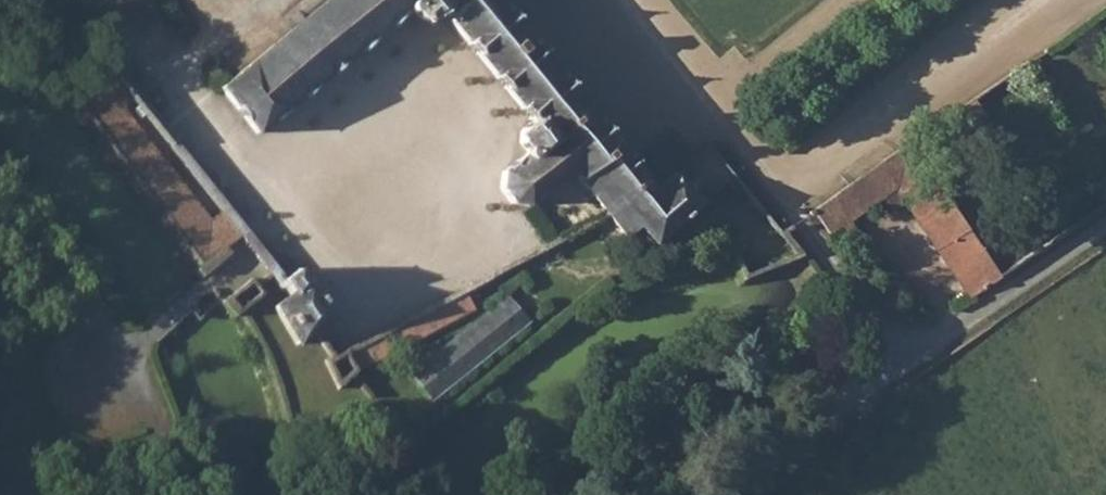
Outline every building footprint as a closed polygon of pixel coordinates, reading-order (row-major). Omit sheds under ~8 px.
[(219,86),(238,109),(257,131),(301,96),(366,43),(406,11),(416,27),(427,21),(435,16),(530,124),(525,128),(519,134),(512,141),(521,157),(505,174),(501,186),(506,194),(513,200),(524,200),(552,183),(572,202),(579,198),(599,218),(621,240),(637,228),(652,241),(698,203),(686,189),(675,174),(654,184),(491,0),(322,0),(219,86)] [(130,94),(113,71),(68,111),(203,289),(248,251),(257,244),(230,214),(218,221),(158,151),(119,105),(125,99),(130,94)] [(829,182),(847,209),(875,195),(885,205),(915,189),(982,280),(1012,260),(916,122),(829,182)] [(845,213),(847,209),(829,182),(794,206),(813,231),(827,226),(845,213)] [(242,280),(225,295),(238,318),(249,311),(258,306),(242,280)] [(271,316),(301,347),(317,335),(331,323),(310,297),(304,289),(299,293),(271,316)] [(360,372),(475,308),(469,291),(350,356),(360,372)] [(511,293),(413,375),(438,405),(536,323),(511,293)]
